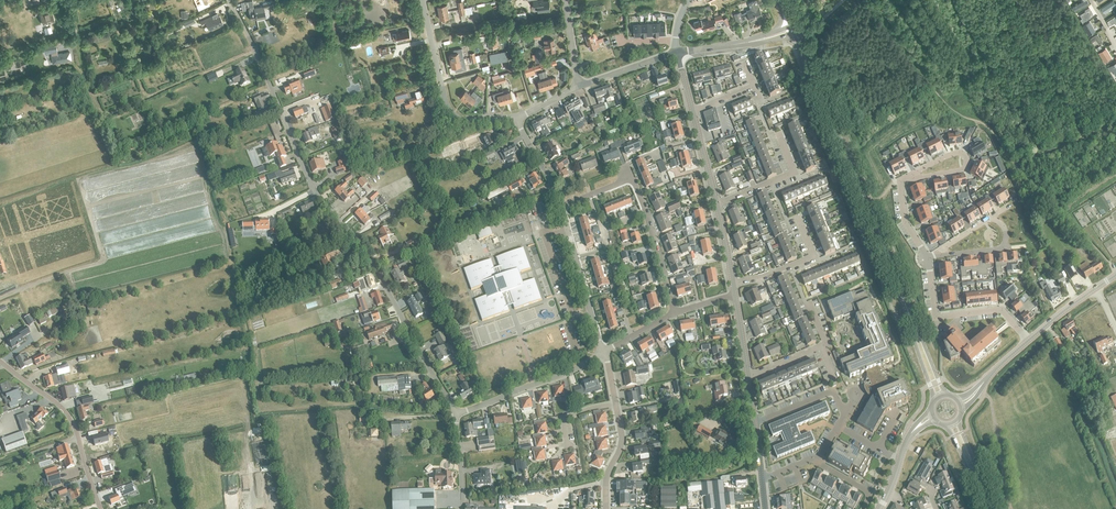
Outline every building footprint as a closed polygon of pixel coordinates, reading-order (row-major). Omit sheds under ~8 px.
[(534,8),(538,8),(538,12),(550,11),(549,1),(543,2),(543,0),(540,0),(533,1),(534,8)] [(1100,8),(1104,14),(1115,5),(1113,0),(1100,8)] [(734,15),(737,23),(743,21),(743,20),(749,18),(750,21),(751,20),(752,22),(757,20),(756,18),(762,16),(759,7),(758,7),(756,1),(753,2),(753,1),(751,2),(748,4),(751,10),(747,11),(747,12),(741,15),(740,13),(734,15)] [(1073,8),(1074,11),(1086,5),(1084,1),(1073,8)] [(263,6),(254,8),(256,18),(262,17),(261,16),(265,15),(264,8),(268,7),(269,10),(273,9),(272,2),(263,4),(263,6)] [(438,6),(439,13),(448,11),(447,4),(438,6)] [(1086,10),(1080,14),(1083,18),(1081,19),(1083,21),(1091,16),(1090,15),(1093,13),(1092,11),(1091,11),(1090,10),(1091,9),(1089,7),(1085,9),(1086,10)] [(40,15),(43,24),(54,21),(51,10),(43,12),(44,14),(40,15)] [(448,11),(439,13),(440,20),(449,18),(448,11)] [(526,17),(527,17),(527,12),(516,13),(516,16),(516,20),(516,21),(527,20),(527,19),(526,17)] [(205,20),(200,22),(202,25),(206,23),(209,29),(222,23),(219,16),(218,17),(217,13),(212,16),(213,16),(205,20)] [(693,24),(694,29),(695,28),(696,30),(703,28),(704,31),(716,28),(713,19),(711,20),(709,14),(707,15),(708,20),(701,22),(701,20),(693,22),(694,24),(693,24)] [(722,15),(714,17),(716,23),(723,20),(722,15)] [(182,23),(180,24),(181,28),(184,27),(185,27),(194,22),(193,18),(183,23),(182,23)] [(1090,21),(1082,26),(1088,35),(1096,31),(1090,21)] [(398,41),(411,38),(409,30),(396,33),(398,41)] [(585,35),(587,42),(595,40),(598,39),(596,35),(595,32),(585,35)] [(1098,34),(1090,39),(1092,42),(1096,40),(1099,44),(1103,42),(1098,34)] [(496,36),(487,38),(489,49),(498,47),(496,36)] [(595,40),(587,42),(589,49),(600,46),(599,42),(603,41),(602,38),(595,40)] [(544,40),(544,45),(545,45),(546,52),(555,51),(554,39),(547,40),(544,40)] [(47,44),(44,49),(45,53),(51,52),(53,63),(71,60),(70,52),(58,54),(56,43),(47,44)] [(454,54),(449,55),(450,62),(459,59),(463,58),(464,58),(461,48),(453,50),(454,54)] [(1106,48),(1098,53),(1104,62),(1112,58),(1106,48)] [(535,51),(537,62),(544,61),(542,50),(535,51)] [(763,54),(753,58),(755,63),(766,59),(770,57),(768,52),(763,54)] [(475,56),(470,57),(472,63),(477,62),(476,62),(480,61),(479,55),(475,56)] [(459,59),(450,62),(452,68),(461,66),(460,63),(464,62),(463,58),(459,59)] [(755,63),(758,69),(768,64),(766,59),(755,63)] [(546,62),(539,64),(541,69),(547,67),(557,64),(555,60),(546,63),(546,62)] [(758,69),(760,74),(770,70),(768,64),(758,69)] [(729,65),(721,67),(724,77),(732,75),(729,65)] [(724,77),(721,67),(714,69),(716,79),(724,77)] [(232,78),(235,83),(240,81),(242,85),(249,82),(243,68),(235,71),(237,75),(232,78)] [(314,69),(303,73),(305,78),(316,74),(314,69)] [(545,70),(542,72),(547,88),(553,86),(553,85),(557,84),(555,78),(551,79),(551,77),(548,78),(545,70)] [(652,71),(656,83),(657,83),(658,87),(667,84),(665,77),(659,79),(656,70),(652,71)] [(760,74),(762,80),(772,76),(770,70),(760,74)] [(708,71),(700,73),(703,83),(711,81),(708,71)] [(214,72),(207,75),(209,80),(217,77),(214,72)] [(541,80),(537,81),(540,90),(547,88),(542,72),(538,73),(541,80)] [(500,78),(499,78),(500,83),(507,81),(505,76),(504,76),(503,73),(499,74),(500,78)] [(703,83),(700,73),(693,75),(695,85),(703,83)] [(473,82),(478,86),(481,82),(484,79),(478,75),(473,82)] [(772,76),(762,80),(765,85),(775,81),(776,81),(774,75),(772,76)] [(289,86),(284,88),(286,95),(292,93),(293,95),(303,91),(298,80),(288,84),(289,86)] [(765,85),(767,91),(777,87),(775,81),(765,85)] [(481,82),(478,86),(483,90),(486,86),(484,84),(481,82)] [(610,87),(602,90),(604,97),(605,101),(613,98),(610,87)] [(777,87),(767,91),(769,97),(780,93),(777,87)] [(465,90),(459,98),(465,102),(471,95),(465,90)] [(604,97),(602,90),(594,93),(596,99),(598,103),(601,102),(600,98),(604,97)] [(471,95),(465,102),(470,106),(476,99),(478,101),(481,97),(474,91),(471,95)] [(496,92),(492,94),(494,102),(498,101),(499,104),(506,102),(503,94),(504,93),(503,91),(496,93),(496,92)] [(504,93),(503,94),(506,102),(513,100),(510,91),(504,93)] [(252,95),(259,110),(267,106),(264,101),(270,98),(268,94),(260,97),(258,93),(252,95)] [(406,94),(395,97),(396,102),(408,99),(406,94)] [(413,96),(414,100),(408,102),(409,104),(404,105),(405,110),(414,107),(415,107),(415,106),(424,104),(421,94),(413,96)] [(615,97),(618,107),(623,105),(619,95),(615,97)] [(574,110),(580,120),(580,121),(584,118),(579,111),(578,108),(583,105),(581,101),(579,102),(577,99),(570,103),(574,110)] [(659,101),(660,105),(664,103),(666,110),(678,107),(676,100),(668,102),(667,99),(659,101)] [(750,99),(744,101),(747,110),(753,108),(750,99)] [(799,109),(796,101),(792,102),(791,100),(785,102),(789,111),(791,110),(792,112),(795,111),(799,109)] [(744,101),(738,104),(741,112),(747,110),(744,101)] [(785,102),(780,105),(783,113),(789,111),(785,102)] [(570,103),(564,107),(567,114),(570,112),(576,122),(580,120),(574,110),(570,103)] [(592,108),(594,115),(606,111),(603,104),(592,108)] [(741,112),(738,104),(731,106),(734,115),(741,112)] [(780,105),(773,107),(775,116),(783,113),(780,105)] [(308,113),(306,106),(301,108),(293,111),(295,118),(303,115),(303,114),(308,113)] [(775,116),(773,107),(766,110),(770,118),(775,116)] [(561,109),(555,113),(559,119),(565,116),(561,109)] [(594,115),(593,115),(597,126),(598,129),(603,127),(602,124),(600,121),(598,118),(597,114),(594,115)] [(704,118),(708,132),(720,129),(717,114),(704,118)] [(544,117),(537,121),(541,128),(546,137),(549,135),(545,126),(548,124),(550,123),(548,118),(545,119),(544,117)] [(575,124),(577,129),(585,125),(582,120),(575,124)] [(745,123),(748,130),(756,126),(754,120),(745,123)] [(534,131),(541,128),(537,121),(531,125),(534,131)] [(788,128),(790,133),(801,129),(798,123),(788,128)] [(662,132),(663,136),(682,132),(680,124),(672,126),(671,126),(672,130),(669,131),(669,130),(666,131),(662,132)] [(309,134),(303,136),(306,144),(312,141),(311,137),(320,134),(317,126),(308,130),(309,134)] [(748,130),(751,136),(759,133),(756,126),(748,130)] [(337,127),(331,129),(334,138),(341,136),(337,127)] [(790,133),(792,139),(803,135),(801,129),(790,133)] [(682,132),(663,136),(664,139),(671,137),(671,136),(674,135),(675,140),(684,138),(682,132)] [(959,132),(953,133),(955,146),(961,145),(959,132)] [(490,136),(484,139),(486,142),(486,143),(486,145),(488,145),(488,147),(494,144),(493,143),(500,140),(497,133),(493,135),(494,135),(490,137),(490,136)] [(751,136),(753,142),(761,139),(759,133),(751,136)] [(953,133),(947,134),(949,147),(955,146),(953,133)] [(792,139),(795,145),(805,140),(803,135),(792,139)] [(936,138),(930,141),(937,153),(943,150),(939,142),(942,141),(940,137),(939,135),(935,136),(936,138)] [(976,146),(969,150),(974,157),(985,150),(978,138),(973,141),(976,146)] [(753,142),(755,148),(764,145),(761,139),(753,142)] [(453,143),(453,144),(451,145),(454,152),(457,151),(457,149),(465,146),(463,140),(453,143)] [(624,140),(618,142),(620,148),(623,146),(626,154),(628,155),(631,154),(632,152),(634,151),(633,150),(635,149),(636,151),(640,149),(637,141),(626,145),(624,140)] [(795,145),(797,150),(807,146),(805,140),(795,145)] [(612,151),(601,155),(604,163),(612,159),(614,158),(615,160),(619,158),(615,149),(620,148),(618,142),(614,144),(613,141),(608,143),(609,146),(609,145),(612,151)] [(924,142),(920,144),(924,150),(927,148),(931,156),(937,153),(930,141),(925,144),(924,142)] [(266,147),(269,156),(276,154),(278,159),(277,160),(280,168),(286,165),(283,157),(286,156),(282,146),(279,147),(277,142),(266,147)] [(712,149),(715,156),(725,152),(727,151),(725,147),(723,148),(721,143),(715,145),(715,147),(712,149)] [(502,153),(499,154),(504,162),(507,160),(507,161),(508,163),(514,160),(513,157),(516,156),(515,154),(520,151),(517,144),(511,147),(502,152),(502,153)] [(551,144),(544,148),(550,160),(558,156),(562,154),(559,150),(557,151),(554,147),(554,148),(551,144)] [(918,148),(912,151),(918,163),(924,160),(920,152),(924,150),(920,144),(917,146),(918,148)] [(454,155),(450,145),(444,148),(445,151),(447,150),(450,157),(454,155)] [(755,148),(758,154),(766,150),(764,145),(755,148)] [(797,150),(799,156),(810,152),(807,146),(797,150)] [(485,154),(486,157),(488,161),(496,157),(492,150),(485,154)] [(758,154),(760,160),(769,157),(766,150),(758,154)] [(905,152),(902,153),(905,160),(908,158),(912,166),(918,163),(912,151),(907,154),(905,152)] [(681,152),(676,153),(678,159),(677,159),(678,163),(681,162),(681,163),(690,160),(688,153),(682,155),(681,152)] [(725,152),(715,156),(718,164),(728,159),(725,152)] [(799,156),(801,161),(812,157),(810,152),(799,156)] [(570,156),(572,161),(580,158),(578,153),(570,156)] [(899,157),(893,160),(900,172),(906,169),(902,161),(905,160),(902,153),(898,155),(899,157)] [(732,159),(734,164),(741,161),(739,156),(732,159)] [(760,160),(763,167),(771,163),(769,157),(760,160)] [(801,161),(803,167),(814,163),(812,157),(801,161)] [(999,157),(995,159),(1002,173),(1005,171),(999,157)] [(555,169),(560,177),(560,176),(562,179),(569,175),(564,167),(569,164),(565,158),(558,163),(558,162),(553,165),(555,169)] [(590,168),(590,167),(592,167),(593,168),(597,166),(593,158),(579,164),(583,171),(590,168)] [(310,163),(313,172),(318,170),(326,168),(324,162),(320,164),(319,160),(315,161),(310,163)] [(335,168),(337,174),(346,171),(343,160),(338,162),(340,167),(335,168)] [(636,163),(638,169),(646,166),(643,160),(636,163)] [(678,164),(671,166),(672,168),(679,166),(678,165),(681,165),(683,169),(691,167),(690,160),(681,163),(681,162),(678,163),(678,164)] [(887,161),(884,163),(887,169),(890,167),(894,175),(900,172),(893,160),(888,162),(887,161)] [(741,161),(734,164),(726,167),(728,171),(741,166),(743,165),(741,161)] [(763,167),(765,173),(774,169),(771,163),(763,167)] [(814,163),(803,167),(806,173),(816,168),(814,163)] [(976,163),(973,169),(985,175),(988,169),(976,163)] [(638,169),(641,175),(648,172),(651,171),(656,169),(655,166),(650,168),(647,169),(646,166),(638,169)] [(774,169),(765,173),(768,179),(776,176),(774,169)] [(973,169),(970,175),(983,181),(985,175),(973,169)] [(280,171),(267,176),(269,182),(279,178),(282,184),(283,184),(296,178),(293,170),(285,174),(282,175),(280,171)] [(641,175),(643,181),(651,179),(648,172),(641,175)] [(530,176),(528,178),(529,180),(528,180),(530,184),(531,184),(528,186),(530,191),(534,189),(535,188),(542,184),(537,176),(535,173),(530,176)] [(720,177),(723,184),(724,184),(732,180),(729,173),(720,177)] [(357,182),(362,188),(368,183),(363,177),(357,182)] [(824,177),(818,179),(821,188),(827,185),(824,177)] [(651,179),(643,181),(646,188),(650,186),(651,189),(663,184),(660,178),(657,180),(656,178),(651,180),(651,179)] [(724,184),(723,184),(726,192),(735,188),(734,184),(739,182),(737,178),(732,180),(724,184)] [(953,186),(950,187),(951,194),(955,193),(954,189),(960,188),(958,178),(952,179),(953,186)] [(507,185),(511,192),(522,186),(519,179),(507,185)] [(818,179),(812,182),(815,190),(821,188),(818,179)] [(945,180),(939,181),(942,194),(947,193),(948,194),(949,200),(952,200),(951,194),(950,187),(947,187),(945,180)] [(918,187),(910,189),(913,196),(924,191),(922,185),(925,184),(924,181),(917,183),(918,187)] [(936,195),(942,194),(939,181),(933,182),(935,192),(936,195)] [(684,188),(681,189),(683,197),(686,196),(686,195),(685,192),(688,191),(697,189),(695,182),(686,184),(687,188),(684,189),(684,188)] [(812,182),(805,185),(808,193),(815,190),(812,182)] [(335,192),(340,197),(350,188),(345,183),(341,187),(335,192)] [(805,185),(799,187),(802,196),(808,193),(805,185)] [(506,186),(485,197),(488,202),(509,192),(506,186)] [(799,187),(793,190),(797,198),(802,196),(799,187)] [(350,188),(340,197),(345,202),(350,197),(354,193),(350,188)] [(1002,188),(996,191),(997,192),(1003,202),(1009,198),(1002,188)] [(688,191),(685,192),(686,195),(689,194),(690,198),(699,196),(697,189),(688,191)] [(793,190),(787,192),(790,201),(797,198),(793,190)] [(924,191),(913,196),(915,202),(923,199),(924,202),(931,200),(929,196),(927,197),(924,191)] [(376,192),(369,198),(371,202),(379,195),(376,192)] [(757,196),(760,201),(768,198),(765,192),(757,196)] [(790,201),(787,192),(781,195),(785,203),(790,201)] [(991,193),(988,195),(992,201),(994,199),(998,205),(1003,202),(997,192),(992,195),(991,193)] [(649,197),(653,205),(662,200),(659,193),(649,197)] [(985,198),(980,201),(982,204),(982,203),(987,212),(993,209),(989,203),(992,201),(988,195),(985,197),(985,198)] [(629,197),(623,200),(627,207),(632,205),(629,197)] [(760,201),(762,207),(770,204),(768,198),(760,201)] [(300,205),(303,213),(314,208),(311,200),(300,205)] [(623,200),(617,202),(620,209),(627,207),(623,200)] [(662,200),(653,205),(656,212),(665,207),(662,200)] [(667,206),(668,209),(680,205),(678,201),(667,206)] [(617,202),(611,204),(613,212),(620,209),(617,202)] [(925,208),(916,211),(919,218),(931,213),(932,213),(930,207),(931,206),(930,203),(923,205),(925,208)] [(982,204),(977,207),(982,215),(987,212),(982,203),(982,204)] [(613,212),(611,204),(604,207),(606,215),(613,212)] [(762,207),(765,214),(773,210),(770,204),(762,207)] [(816,206),(806,210),(809,216),(819,212),(823,210),(821,204),(816,206)] [(680,205),(668,209),(670,213),(681,208),(680,205)] [(730,207),(732,210),(728,212),(734,226),(745,222),(743,217),(740,218),(736,209),(737,208),(736,205),(730,207)] [(355,215),(360,220),(366,215),(370,212),(367,209),(365,206),(361,210),(361,209),(355,215)] [(973,206),(968,210),(975,220),(980,217),(973,206)] [(287,217),(286,214),(291,212),(290,208),(279,213),(281,219),(287,217)] [(379,217),(381,220),(393,213),(391,210),(379,217)] [(765,214),(767,220),(775,216),(773,210),(765,214)] [(962,212),(959,214),(963,219),(965,218),(969,224),(975,220),(968,210),(963,213),(962,212)] [(694,213),(695,220),(704,218),(703,211),(694,213)] [(819,212),(809,216),(811,221),(821,217),(823,216),(823,215),(823,213),(821,212),(819,213),(819,212)] [(656,218),(659,225),(668,221),(667,218),(670,217),(668,213),(656,218)] [(931,213),(919,218),(920,223),(929,220),(930,223),(937,222),(936,218),(933,219),(931,213)] [(366,215),(360,220),(365,225),(371,220),(374,217),(372,214),(368,218),(366,215)] [(957,217),(951,220),(953,222),(958,231),(964,227),(960,221),(963,219),(959,214),(956,215),(957,217)] [(767,220),(770,226),(778,222),(775,216),(767,220)] [(691,217),(688,218),(690,226),(693,225),(693,224),(696,223),(697,227),(706,225),(704,218),(695,220),(692,221),(691,217)] [(811,221),(813,227),(823,223),(821,217),(811,221)] [(579,220),(581,226),(589,224),(587,218),(579,220)] [(242,222),(242,227),(255,226),(256,230),(269,230),(269,219),(260,220),(260,221),(255,221),(255,223),(253,223),(253,221),(242,222)] [(668,221),(659,225),(662,232),(671,229),(668,221)] [(770,226),(772,232),(780,228),(778,222),(770,226)] [(953,222),(948,226),(953,234),(958,231),(953,222)] [(813,227),(816,233),(825,229),(823,223),(813,227)] [(581,226),(583,233),(590,231),(589,224),(581,226)] [(934,229),(926,232),(928,238),(939,234),(937,228),(941,227),(939,224),(933,226),(934,229)] [(383,237),(380,238),(380,237),(378,238),(379,239),(380,238),(380,239),(379,240),(384,248),(382,245),(386,243),(386,244),(387,244),(387,243),(390,241),(391,244),(392,244),(388,237),(394,234),(391,235),(387,227),(389,226),(379,231),(383,237)] [(490,227),(476,232),(476,233),(477,232),(480,240),(479,240),(493,235),(492,235),(490,228),(491,227),(490,227)] [(745,232),(733,237),(736,244),(744,241),(747,239),(745,234),(751,232),(749,227),(743,229),(745,232)] [(775,239),(777,238),(783,235),(780,228),(772,232),(775,239)] [(816,233),(818,238),(828,234),(825,229),(816,233)] [(583,233),(584,239),(592,237),(590,231),(583,233)] [(622,242),(628,241),(628,239),(631,239),(633,244),(641,242),(638,234),(631,236),(630,233),(627,234),(621,236),(622,242)] [(939,234),(928,238),(930,244),(938,241),(940,245),(946,242),(945,239),(943,239),(941,233),(939,234)] [(777,238),(779,244),(788,240),(785,234),(783,235),(777,238)] [(818,238),(820,244),(830,240),(828,234),(818,238)] [(662,238),(665,246),(674,242),(671,235),(662,238)] [(592,237),(584,239),(586,246),(594,244),(592,237)] [(406,243),(409,248),(417,244),(414,239),(406,243)] [(779,244),(782,250),(790,246),(788,240),(779,244)] [(820,244),(823,250),(832,246),(830,240),(820,244)] [(700,242),(702,249),(711,247),(709,241),(700,242)] [(744,241),(736,244),(739,251),(747,247),(744,241)] [(749,245),(751,249),(761,246),(759,241),(749,245)] [(674,242),(665,246),(667,253),(677,249),(674,242)] [(331,258),(345,252),(343,246),(320,256),(327,272),(335,269),(331,258)] [(761,246),(751,249),(751,250),(749,251),(751,255),(759,251),(758,249),(762,247),(761,246)] [(782,250),(785,256),(793,252),(790,246),(782,250)] [(832,246),(823,250),(825,255),(835,251),(832,246)] [(698,249),(699,252),(702,252),(703,256),(712,254),(711,247),(702,249),(698,249)] [(491,260),(464,269),(464,270),(466,269),(468,275),(466,276),(471,289),(471,290),(481,286),(483,285),(487,297),(485,298),(485,297),(475,301),(480,314),(482,314),(484,320),(482,321),(510,312),(509,311),(508,307),(513,305),(515,309),(515,310),(542,300),(540,300),(538,294),(539,293),(534,280),(535,280),(535,279),(525,283),(523,284),(519,272),(521,271),(521,272),(531,269),(531,268),(530,268),(525,255),(524,255),(522,249),(524,248),(523,248),(496,258),(500,267),(494,269),(491,260)] [(639,252),(631,255),(633,263),(637,262),(638,266),(647,264),(644,255),(640,256),(639,252)] [(793,252),(785,256),(787,262),(796,259),(793,252)] [(667,259),(670,266),(680,263),(677,255),(667,259)] [(856,255),(850,257),(853,266),(860,263),(856,255)] [(1006,258),(1006,267),(1007,273),(1012,272),(1012,266),(1017,266),(1017,262),(1018,262),(1017,258),(1016,258),(1016,255),(1009,255),(1009,258),(1006,258)] [(738,260),(741,267),(751,263),(747,256),(738,260)] [(995,259),(996,274),(1002,274),(1001,268),(1006,267),(1006,258),(1005,256),(999,257),(999,259),(995,259)] [(776,259),(773,260),(775,264),(776,267),(779,266),(778,263),(777,262),(784,259),(783,257),(776,259)] [(850,257),(844,260),(847,268),(853,266),(850,257)] [(981,262),(983,276),(988,275),(987,269),(993,269),(991,258),(985,258),(985,260),(981,261),(981,262)] [(393,266),(395,270),(399,268),(400,269),(408,264),(406,260),(406,259),(393,266)] [(966,272),(971,271),(970,259),(966,260),(967,260),(963,261),(964,267),(960,267),(961,278),(967,278),(966,272)] [(977,276),(983,276),(981,262),(977,262),(977,259),(974,260),(973,259),(970,259),(971,271),(972,273),(977,273),(977,276)] [(591,262),(592,268),(600,266),(599,260),(591,262)] [(844,260),(838,262),(841,271),(847,268),(844,260)] [(948,266),(939,267),(940,273),(954,271),(953,265),(955,265),(954,261),(947,262),(948,266)] [(838,262),(831,265),(835,273),(841,271),(838,262)] [(1078,267),(1085,279),(1102,268),(1099,262),(1090,268),(1086,262),(1078,267)] [(680,263),(670,266),(673,274),(683,270),(680,263)] [(751,263),(741,267),(744,274),(748,273),(749,275),(752,274),(753,275),(759,272),(758,268),(756,269),(754,266),(752,267),(751,263)] [(831,265),(826,267),(829,276),(835,273),(831,265)] [(592,268),(594,274),(602,272),(600,266),(592,268)] [(1071,266),(1064,270),(1070,280),(1077,276),(1071,266)] [(826,267),(819,270),(823,278),(829,276),(826,267)] [(401,276),(404,274),(403,271),(400,272),(398,269),(391,273),(397,284),(401,283),(402,283),(402,282),(404,281),(401,276)] [(706,272),(707,278),(716,276),(715,270),(706,272)] [(819,270),(814,272),(817,281),(823,278),(819,270)] [(954,271),(940,273),(941,280),(949,279),(950,282),(956,281),(956,275),(953,275),(952,272),(954,272),(954,271)] [(594,274),(596,281),(604,279),(602,272),(594,274)] [(814,272),(807,275),(811,283),(817,281),(814,272)] [(634,274),(627,276),(630,285),(640,282),(641,286),(645,285),(652,283),(650,275),(640,278),(635,279),(634,274)] [(683,275),(679,276),(682,283),(685,295),(691,293),(689,284),(685,285),(684,282),(685,282),(683,278),(683,275)] [(811,283),(807,275),(801,277),(805,286),(811,283)] [(682,283),(679,276),(675,278),(677,284),(678,284),(679,287),(675,288),(678,297),(685,295),(682,283)] [(716,276),(707,278),(709,285),(717,284),(716,276)] [(778,279),(780,285),(789,281),(786,276),(778,279)] [(1056,279),(1059,284),(1065,282),(1062,276),(1056,279)] [(374,286),(371,277),(357,282),(357,283),(353,284),(355,289),(360,288),(361,290),(374,286)] [(604,279),(596,281),(598,288),(606,286),(610,285),(608,278),(604,279)] [(330,283),(332,289),(342,285),(340,279),(330,283)] [(780,285),(783,291),(791,288),(789,281),(780,285)] [(1056,289),(1051,291),(1048,285),(1047,286),(1045,281),(1039,284),(1042,290),(1045,289),(1052,302),(1061,297),(1058,292),(1056,289)] [(1009,284),(999,293),(1005,300),(1008,297),(1009,297),(1010,298),(1010,299),(1012,302),(1018,297),(1014,293),(1015,291),(1009,284)] [(951,290),(942,291),(943,297),(957,296),(956,289),(957,289),(957,285),(950,286),(951,290)] [(760,289),(760,290),(757,291),(757,290),(745,295),(747,299),(749,298),(752,306),(761,301),(759,295),(766,292),(764,287),(760,289)] [(783,291),(785,297),(794,294),(791,288),(783,291)] [(862,415),(857,424),(873,433),(884,413),(885,412),(886,411),(887,410),(888,410),(890,409),(895,407),(894,405),(897,404),(897,406),(907,402),(905,398),(907,397),(907,398),(908,397),(903,384),(890,389),(886,385),(885,383),(884,381),(882,379),(881,377),(880,375),(880,374),(879,372),(879,371),(878,369),(878,367),(893,360),(864,289),(853,293),(851,294),(835,301),(833,302),(827,304),(834,321),(854,313),(856,317),(859,326),(858,327),(857,328),(856,330),(857,331),(858,333),(859,334),(861,334),(862,334),(866,343),(866,342),(867,345),(869,350),(857,355),(854,356),(840,362),(845,374),(847,374),(847,373),(848,373),(850,378),(859,374),(861,373),(867,371),(867,373),(868,375),(869,377),(869,378),(870,380),(870,382),(871,384),(871,386),(866,388),(865,389),(865,390),(866,390),(867,390),(869,394),(869,395),(870,396),(871,397),(872,398),(870,400),(863,413),(862,415)] [(371,294),(372,298),(374,297),(377,305),(383,303),(379,292),(371,294)] [(338,297),(336,298),(337,302),(340,301),(340,300),(348,298),(346,293),(338,296),(338,297)] [(785,297),(788,303),(796,300),(794,294),(785,297)] [(648,301),(645,302),(646,304),(648,304),(657,301),(655,295),(646,297),(648,301)] [(957,296),(943,297),(943,304),(952,303),(952,306),(959,305),(959,302),(957,302),(957,296)] [(358,300),(361,308),(359,308),(360,312),(368,310),(364,298),(358,300)] [(414,299),(407,303),(415,318),(422,314),(414,299)] [(788,303),(790,310),(799,306),(796,300),(788,303)] [(1020,300),(1012,307),(1016,312),(1018,311),(1020,314),(1032,304),(1028,300),(1024,304),(1020,300)] [(610,301),(602,303),(604,310),(612,308),(611,305),(613,304),(612,301),(610,302),(610,301)] [(657,301),(648,304),(650,311),(659,308),(657,302),(657,301)] [(1023,317),(1021,318),(1026,324),(1028,321),(1029,322),(1032,320),(1031,319),(1034,317),(1030,312),(1035,308),(1034,308),(1037,305),(1035,302),(1032,304),(1020,314),(1023,317)] [(45,311),(46,314),(37,318),(40,325),(46,322),(45,319),(52,316),(57,314),(55,311),(58,309),(56,305),(45,311)] [(95,305),(87,307),(89,315),(97,313),(95,305)] [(790,310),(793,315),(801,312),(799,306),(790,310)] [(604,310),(606,317),(614,314),(612,308),(604,310)] [(771,315),(776,313),(775,309),(761,314),(763,319),(771,316),(771,315)] [(370,312),(361,315),(364,325),(373,322),(380,320),(377,311),(371,313),(370,312)] [(795,322),(797,321),(803,318),(801,312),(793,315),(795,322)] [(606,317),(608,323),(616,321),(614,314),(606,317)] [(723,316),(716,317),(718,326),(720,325),(721,327),(724,326),(724,325),(725,324),(729,323),(728,315),(723,316)] [(29,316),(24,319),(29,326),(34,323),(29,316)] [(718,326),(716,317),(709,318),(711,327),(718,326)] [(797,321),(800,327),(808,323),(806,317),(803,318),(797,321)] [(339,320),(333,322),(336,333),(342,331),(339,323),(344,322),(343,319),(339,321),(339,320)] [(750,323),(753,330),(762,326),(759,319),(750,323)] [(616,321),(608,323),(610,330),(618,328),(616,321)] [(693,321),(686,322),(688,331),(695,329),(693,321)] [(1063,325),(1065,328),(1061,331),(1066,338),(1070,336),(1068,331),(1070,330),(1073,334),(1077,332),(1070,321),(1063,325)] [(688,331),(686,322),(680,323),(681,332),(688,331)] [(376,330),(367,333),(369,341),(385,335),(384,332),(392,329),(392,328),(392,327),(390,324),(387,325),(386,323),(375,327),(376,330)] [(800,327),(802,333),(810,329),(808,323),(800,327)] [(668,326),(662,330),(667,338),(673,334),(668,326)] [(762,326),(753,330),(756,338),(765,334),(762,326)] [(18,334),(7,340),(12,348),(16,346),(19,344),(19,343),(23,341),(21,339),(30,333),(26,327),(17,332),(18,334)] [(802,333),(804,339),(813,335),(810,329),(802,333)] [(947,342),(943,343),(950,361),(960,357),(959,357),(962,355),(963,356),(968,363),(969,362),(973,368),(974,367),(1000,346),(1001,345),(993,335),(995,334),(991,329),(968,347),(958,334),(957,334),(954,329),(946,336),(944,334),(949,340),(947,342)] [(667,338),(662,330),(656,333),(661,341),(667,338)] [(442,332),(435,336),(440,345),(447,342),(442,332)] [(813,335),(804,339),(807,345),(815,342),(813,335)] [(649,338),(643,341),(648,349),(650,352),(652,350),(651,347),(654,345),(649,338)] [(1052,341),(1056,349),(1062,346),(1057,338),(1052,341)] [(1104,338),(1093,343),(1097,351),(1098,354),(1103,352),(1101,349),(1113,344),(1110,338),(1105,340),(1104,338)] [(648,349),(643,341),(637,345),(642,352),(646,350),(647,353),(646,353),(650,360),(650,359),(652,362),(655,360),(650,352),(648,349)] [(754,350),(759,361),(767,357),(770,356),(771,356),(781,352),(778,344),(767,349),(768,349),(765,351),(763,346),(754,350)] [(434,351),(439,361),(447,357),(451,355),(448,349),(446,350),(445,349),(445,350),(445,349),(443,346),(434,351)] [(714,358),(715,360),(716,361),(718,361),(719,361),(726,360),(725,352),(721,353),(720,347),(712,349),(714,355),(715,355),(715,357),(714,358)] [(626,352),(620,355),(626,364),(632,360),(632,359),(634,358),(633,356),(632,356),(628,350),(625,352),(626,352)] [(652,350),(650,352),(655,360),(658,358),(656,356),(657,356),(653,350),(652,350)] [(36,365),(45,361),(42,353),(30,359),(29,358),(27,353),(22,356),(22,355),(16,358),(21,369),(32,364),(31,362),(33,360),(36,365)] [(634,359),(639,367),(642,365),(638,357),(634,359)] [(814,361),(809,363),(812,373),(818,370),(814,361)] [(809,363),(803,365),(807,375),(812,373),(809,363)] [(59,376),(70,373),(67,365),(56,369),(57,374),(45,378),(47,388),(57,385),(55,379),(59,378),(59,376)] [(649,371),(652,371),(651,365),(648,366),(644,367),(636,368),(637,374),(649,372),(649,371)] [(803,365),(797,368),(801,377),(807,375),(803,365)] [(797,368),(792,370),(796,380),(801,377),(797,368)] [(790,371),(786,372),(790,382),(791,386),(797,384),(796,380),(792,370),(790,371)] [(786,372),(780,375),(784,384),(790,382),(786,372)] [(634,373),(624,375),(626,386),(636,384),(634,373)] [(780,375),(775,377),(779,387),(784,384),(780,375)] [(410,376),(397,377),(398,391),(403,391),(406,391),(410,390),(411,390),(411,386),(410,376)] [(396,377),(377,378),(378,387),(381,387),(382,392),(398,391),(398,385),(396,385),(396,377)] [(775,377),(769,379),(773,389),(779,387),(775,377)] [(584,384),(581,385),(581,386),(574,388),(577,396),(583,394),(584,394),(600,389),(598,381),(595,382),(594,379),(583,382),(584,384)] [(769,379),(763,382),(767,391),(773,389),(769,379)] [(673,382),(676,394),(682,393),(679,381),(673,382)] [(5,394),(7,398),(5,399),(7,404),(9,404),(10,407),(18,404),(17,401),(21,400),(17,388),(12,390),(13,391),(11,392),(9,384),(8,382),(0,385),(3,392),(5,392),(5,394)] [(466,389),(458,394),(462,400),(473,393),(466,382),(463,385),(466,389)] [(767,391),(763,382),(758,384),(762,394),(767,391)] [(422,394),(427,401),(434,395),(430,389),(425,383),(421,386),(424,391),(425,390),(426,392),(422,394)] [(715,389),(714,389),(716,401),(722,400),(721,396),(728,395),(726,387),(725,387),(725,383),(714,384),(715,389)] [(557,386),(553,387),(555,397),(564,395),(564,397),(568,396),(566,387),(563,388),(563,386),(561,386),(560,385),(557,386)] [(61,389),(64,401),(70,400),(68,394),(69,394),(69,392),(68,392),(67,387),(61,389)] [(635,393),(627,394),(628,397),(629,397),(630,404),(633,403),(634,403),(637,402),(642,401),(641,396),(644,396),(642,388),(637,389),(634,389),(635,393)] [(541,392),(541,393),(537,393),(539,403),(548,401),(549,403),(552,403),(551,395),(548,396),(547,392),(545,392),(545,391),(541,392)] [(82,401),(76,402),(77,407),(94,403),(92,397),(81,400),(82,401)] [(521,399),(522,409),(532,408),(532,409),(536,409),(535,402),(531,402),(531,398),(529,398),(529,397),(525,398),(525,399),(521,399)] [(825,404),(769,427),(773,437),(780,434),(784,444),(773,448),(777,458),(814,443),(810,433),(800,437),(796,427),(829,413),(825,404)] [(87,420),(85,411),(89,410),(88,405),(84,407),(84,406),(78,408),(81,421),(87,420)] [(638,413),(631,414),(633,422),(639,421),(639,417),(642,417),(642,415),(647,414),(657,412),(656,406),(646,408),(641,409),(641,408),(637,408),(638,413)] [(30,419),(35,424),(42,419),(48,414),(42,408),(37,413),(30,419)] [(595,415),(597,424),(603,423),(607,422),(606,418),(607,418),(606,415),(605,414),(605,413),(601,413),(600,410),(593,412),(594,415),(595,415)] [(26,413),(16,417),(22,432),(28,430),(24,421),(28,420),(26,413)] [(494,418),(494,420),(495,424),(507,423),(508,424),(512,423),(511,416),(507,416),(507,414),(494,416),(494,418)] [(483,419),(481,420),(481,419),(480,418),(477,419),(476,420),(477,420),(472,421),(473,429),(477,429),(477,427),(484,426),(483,419)] [(536,424),(537,434),(540,434),(547,432),(546,428),(547,428),(546,424),(546,423),(543,423),(543,420),(533,421),(534,425),(536,424)] [(401,429),(412,429),(411,422),(391,423),(391,430),(392,436),(396,436),(401,436),(401,429)] [(596,428),(598,437),(601,437),(607,436),(606,431),(607,431),(606,428),(606,427),(605,426),(603,426),(603,423),(597,424),(593,425),(594,428),(596,428)] [(465,425),(466,437),(477,436),(476,432),(473,432),(472,424),(465,425)] [(696,431),(709,438),(712,432),(700,425),(696,431)] [(488,437),(477,439),(478,446),(479,446),(480,451),(496,449),(494,437),(493,429),(491,429),(487,429),(488,437)] [(370,430),(368,431),(369,437),(371,437),(371,438),(378,437),(378,430),(370,430)] [(635,432),(636,440),(641,439),(642,443),(648,442),(647,438),(645,438),(643,431),(635,432)] [(732,437),(728,434),(728,435),(721,431),(719,434),(717,432),(714,438),(719,441),(718,443),(722,445),(723,443),(727,446),(730,441),(733,443),(735,439),(732,437)] [(0,441),(0,445),(3,452),(28,443),(25,432),(0,441)] [(101,437),(93,438),(94,446),(108,443),(105,433),(100,434),(101,437)] [(535,438),(536,447),(539,447),(541,447),(546,446),(545,442),(546,442),(545,438),(545,437),(544,436),(540,437),(540,434),(537,434),(532,435),(533,438),(535,438)] [(596,441),(598,451),(602,450),(608,449),(607,445),(607,441),(606,440),(606,439),(601,440),(601,437),(598,437),(594,438),(594,441),(596,441)] [(831,456),(829,460),(832,462),(831,464),(846,473),(847,471),(850,473),(852,469),(855,470),(854,472),(863,478),(868,470),(866,469),(870,462),(867,460),(868,458),(860,454),(861,452),(857,449),(857,450),(856,452),(853,450),(854,448),(840,440),(834,451),(831,456)] [(55,449),(59,461),(64,460),(67,468),(74,466),(67,445),(55,449)] [(536,447),(531,448),(532,452),(534,451),(535,458),(535,461),(545,459),(545,458),(544,455),(545,455),(544,451),(543,450),(541,450),(541,447),(539,447),(536,447)] [(646,458),(646,454),(647,454),(646,447),(634,448),(636,456),(640,455),(640,459),(646,458)] [(602,450),(598,451),(595,451),(593,454),(595,455),(591,464),(600,468),(602,464),(602,465),(604,461),(603,460),(604,459),(601,457),(602,453),(602,450)] [(564,456),(565,462),(566,466),(575,464),(576,466),(579,465),(578,458),(575,459),(574,454),(573,455),(572,454),(568,455),(564,456)] [(100,461),(94,463),(98,475),(101,474),(101,475),(104,474),(111,472),(112,472),(110,465),(108,465),(107,461),(113,459),(113,458),(112,455),(111,455),(101,458),(99,459),(100,461)] [(642,468),(645,468),(644,465),(651,464),(650,459),(640,460),(641,464),(632,465),(633,473),(642,472),(642,468)] [(566,466),(565,462),(562,462),(561,460),(560,460),(559,460),(556,460),(556,461),(552,462),(553,471),(563,470),(563,471),(567,471),(566,466)] [(914,479),(920,483),(922,480),(924,481),(932,467),(925,462),(917,477),(915,476),(914,479)] [(436,474),(435,474),(435,484),(442,483),(442,488),(452,488),(452,473),(445,473),(445,469),(435,470),(436,474)] [(474,475),(475,485),(490,484),(490,474),(489,474),(489,469),(481,470),(481,475),(474,475)] [(818,470),(810,484),(818,488),(823,478),(820,476),(822,473),(818,470)] [(58,471),(46,475),(48,483),(60,479),(58,471)] [(941,484),(943,487),(951,483),(948,477),(946,472),(938,476),(939,477),(935,479),(937,485),(941,484)] [(823,478),(818,488),(825,492),(832,479),(828,476),(826,479),(823,478)] [(731,479),(731,481),(732,484),(736,484),(737,487),(746,486),(745,478),(740,479),(740,478),(731,479)] [(832,479),(825,492),(832,496),(838,486),(835,484),(837,481),(832,479)] [(621,482),(616,482),(616,493),(621,493),(621,496),(620,496),(620,506),(629,506),(636,506),(636,505),(637,505),(637,496),(633,496),(633,493),(633,489),(647,489),(647,482),(626,482),(626,481),(621,481),(621,482)] [(712,482),(714,496),(714,500),(715,508),(726,508),(726,506),(724,494),(724,490),(723,481),(712,482)] [(919,488),(921,485),(913,481),(912,484),(911,483),(907,490),(917,496),(921,489),(919,488)] [(702,492),(702,497),(707,496),(714,496),(712,482),(701,484),(702,492)] [(117,496),(109,499),(111,506),(119,502),(118,499),(122,498),(120,495),(135,489),(132,483),(115,490),(117,496)] [(951,483),(943,487),(944,490),(940,492),(943,498),(953,494),(951,491),(954,490),(951,483)] [(688,493),(702,492),(701,484),(687,485),(688,493)] [(838,486),(832,496),(839,500),(847,487),(843,484),(841,488),(838,486)] [(847,487),(839,500),(846,504),(852,494),(849,492),(851,489),(847,487)] [(74,493),(73,493),(71,489),(66,491),(65,488),(57,491),(50,493),(52,498),(59,496),(65,494),(66,496),(68,497),(69,501),(81,497),(79,491),(74,493)] [(661,508),(676,508),(676,488),(661,488),(661,508)] [(393,491),(393,502),(393,508),(435,508),(434,491),(434,490),(409,490),(393,491)] [(579,497),(579,500),(594,500),(594,493),(591,493),(591,491),(587,491),(587,497),(579,497)] [(845,505),(852,508),(853,508),(862,495),(857,492),(855,496),(852,494),(846,504),(845,505)] [(724,494),(726,506),(735,505),(733,493),(731,493),(724,494)] [(780,499),(776,500),(776,504),(792,503),(793,503),(792,494),(779,496),(780,499)] [(914,508),(924,508),(923,506),(927,504),(924,498),(914,502),(915,505),(913,506),(914,508)] [(594,500),(579,500),(579,503),(584,503),(586,503),(586,508),(591,508),(591,507),(594,507),(594,500)] [(707,501),(707,508),(715,508),(714,500),(708,501),(707,501)]
